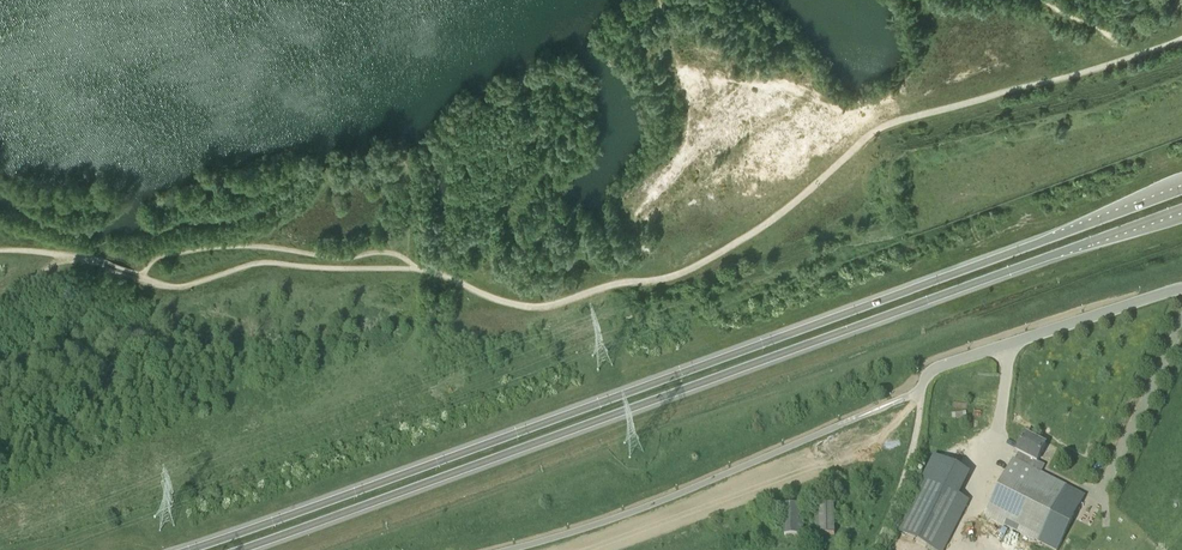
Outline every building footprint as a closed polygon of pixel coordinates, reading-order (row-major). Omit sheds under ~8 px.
[(1026,435),(1016,453),(1037,463),(1046,445),(1026,435)] [(1052,549),(1053,549),(1081,494),(1013,460),(984,516),(1052,549)] [(966,501),(957,495),(940,487),(912,542),(928,549),(941,549),(966,501)] [(834,505),(815,506),(816,536),(835,535),(834,505)] [(784,506),(784,536),(804,536),(803,506),(784,506)]
